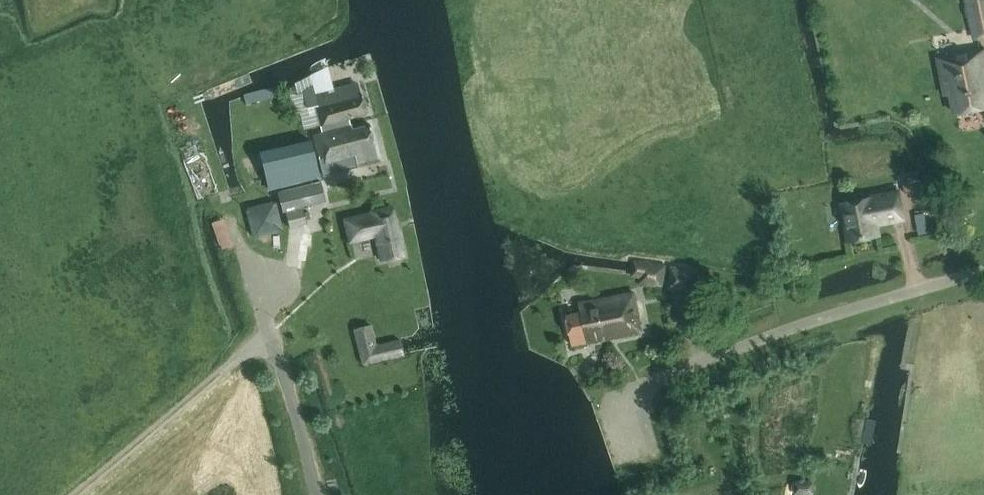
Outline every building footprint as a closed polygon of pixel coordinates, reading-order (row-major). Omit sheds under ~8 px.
[(966,5),(974,39),(983,37),(983,2),(966,5)] [(939,58),(946,96),(951,95),(953,110),(983,104),(983,50),(939,58)] [(356,83),(314,94),(311,79),(294,83),(296,91),(289,93),(294,112),(298,111),(303,128),(365,112),(360,93),(359,93),(356,83)] [(378,158),(369,124),(352,128),(351,125),(314,134),(325,175),(358,166),(357,163),(378,158)] [(319,176),(311,139),(260,151),(268,188),(319,176)] [(903,182),(904,190),(922,187),(920,178),(903,182)] [(278,192),(281,204),(324,194),(321,181),(278,192)] [(878,225),(906,219),(900,192),(872,197),(843,203),(851,242),(880,236),(878,225)] [(326,200),(324,194),(281,204),(283,211),(286,210),(290,227),(307,222),(303,206),(326,200)] [(403,254),(392,205),(370,210),(371,213),(344,219),(349,241),(376,235),(381,259),(403,254)] [(243,211),(250,240),(273,235),(266,206),(243,211)] [(219,225),(224,248),(236,246),(230,223),(219,225)] [(207,251),(221,248),(218,230),(204,233),(207,251)] [(640,284),(663,288),(668,265),(644,261),(642,274),(640,284)] [(694,294),(698,269),(671,264),(666,289),(694,294)] [(574,345),(643,330),(635,291),(580,303),(582,311),(567,314),(574,345)] [(364,363),(403,354),(400,339),(376,344),(372,324),(356,328),(364,363)] [(797,479),(796,494),(801,494),(813,494),(815,480),(797,479)]
